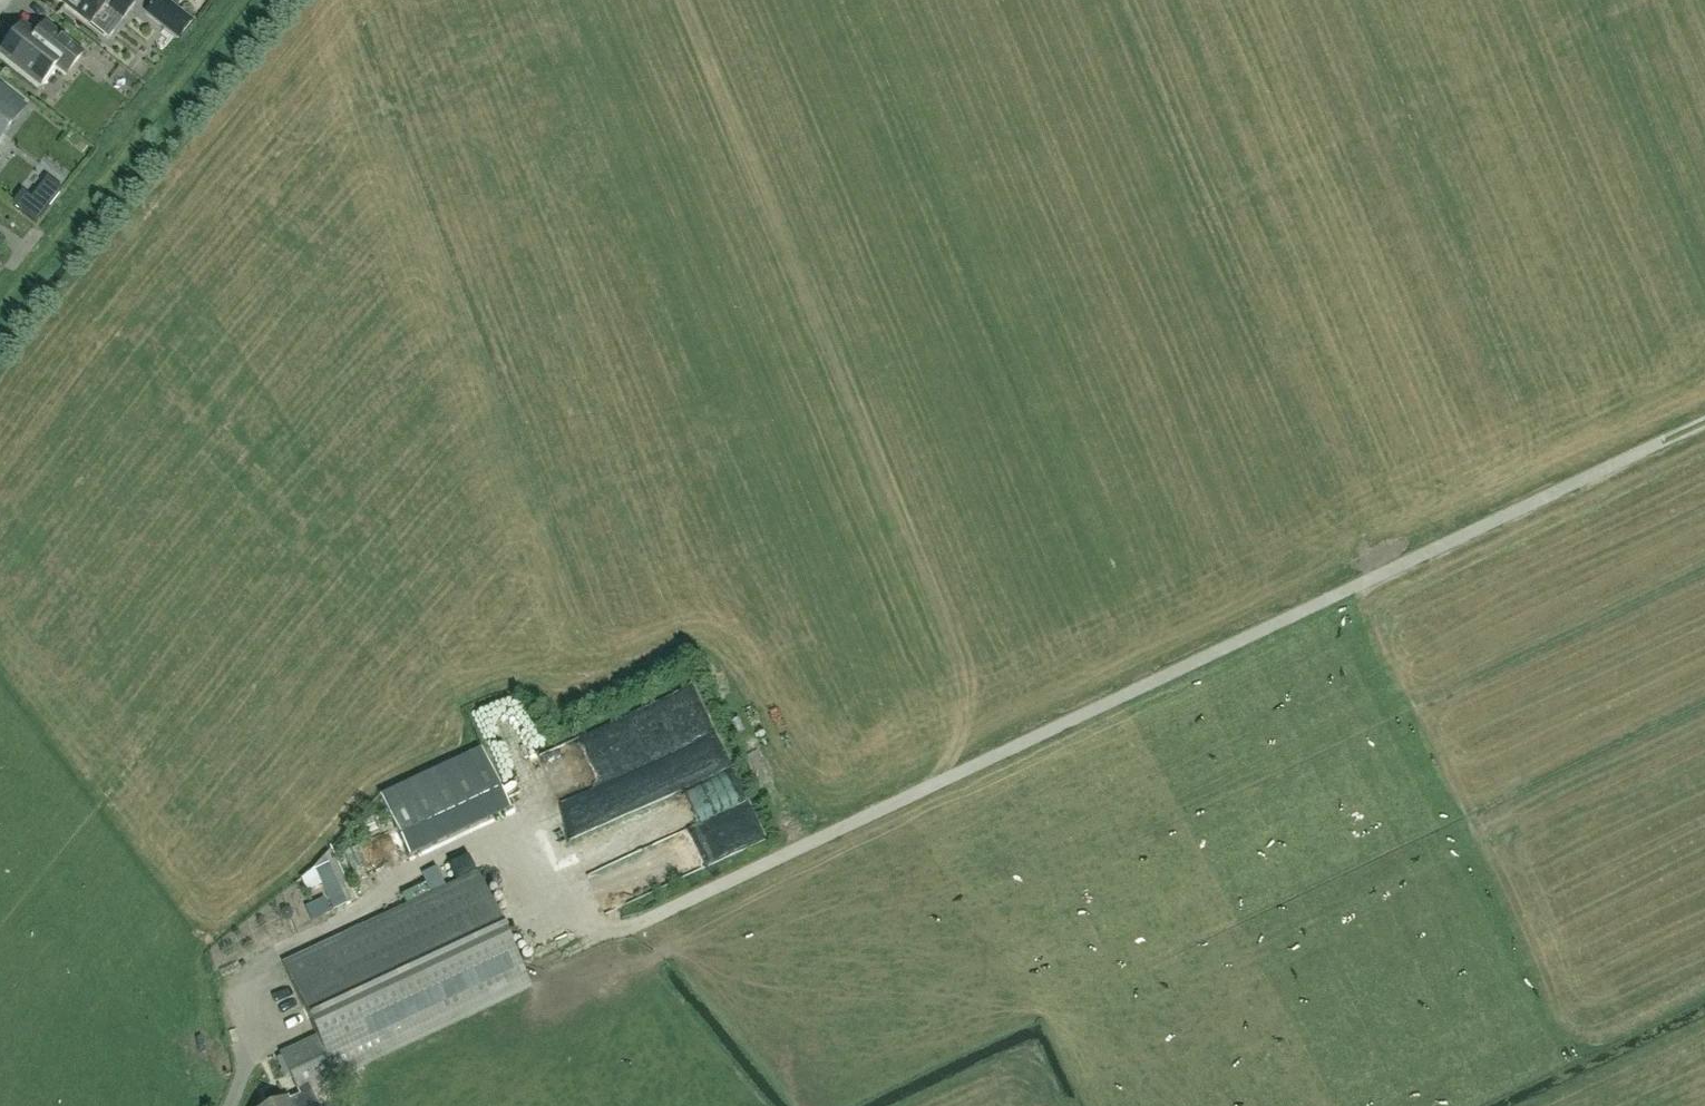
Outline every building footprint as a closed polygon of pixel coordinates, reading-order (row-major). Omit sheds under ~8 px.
[(88,23),(105,37),(120,18),(134,0),(58,0),(88,23)] [(190,21),(164,0),(155,0),(145,13),(177,38),(190,21)] [(34,35),(20,23),(0,48),(0,55),(38,85),(53,67),(63,75),(81,52),(44,23),(34,35)] [(21,108),(0,91),(0,135),(21,108)] [(35,223),(61,189),(45,177),(29,198),(20,191),(10,204),(35,223)] [(717,766),(715,753),(706,754),(704,736),(677,739),(680,771),(717,766)] [(479,749),(378,796),(407,857),(508,809),(479,749)] [(714,801),(739,787),(724,760),(650,802),(656,812),(649,816),(644,806),(623,818),(634,837),(622,843),(605,814),(607,813),(592,786),(573,797),(610,862),(715,803),(714,801)] [(330,852),(308,861),(325,903),(347,894),(330,852)] [(604,878),(611,893),(628,886),(620,870),(604,878)] [(298,1095),(287,1100),(286,1098),(270,1105),(271,1105),(317,1105),(309,1089),(529,987),(477,874),(282,965),(315,1037),(279,1054),(298,1095)] [(282,983),(267,990),(272,1001),(288,994),(282,983)]
